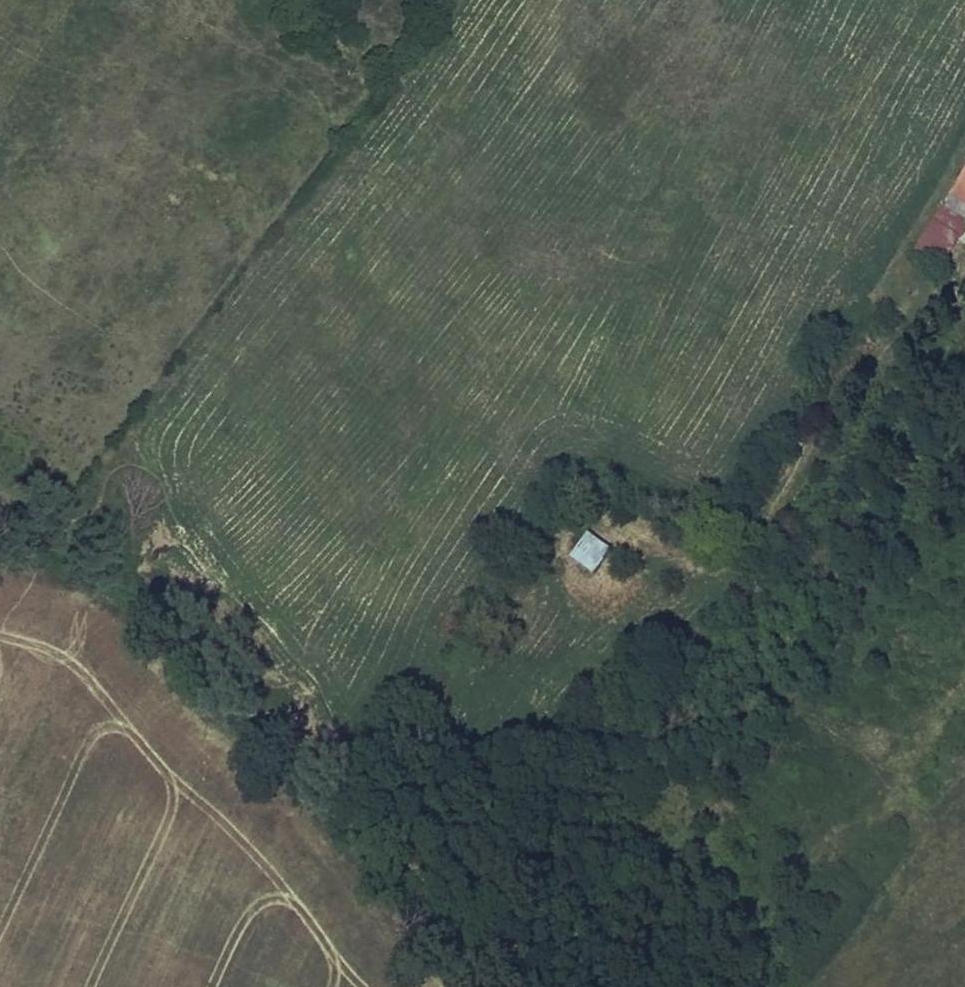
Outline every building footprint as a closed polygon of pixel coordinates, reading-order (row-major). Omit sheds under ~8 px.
[(964,204),(964,178),(953,196),(964,204)] [(583,534),(569,560),(591,572),(606,547),(583,534)]
